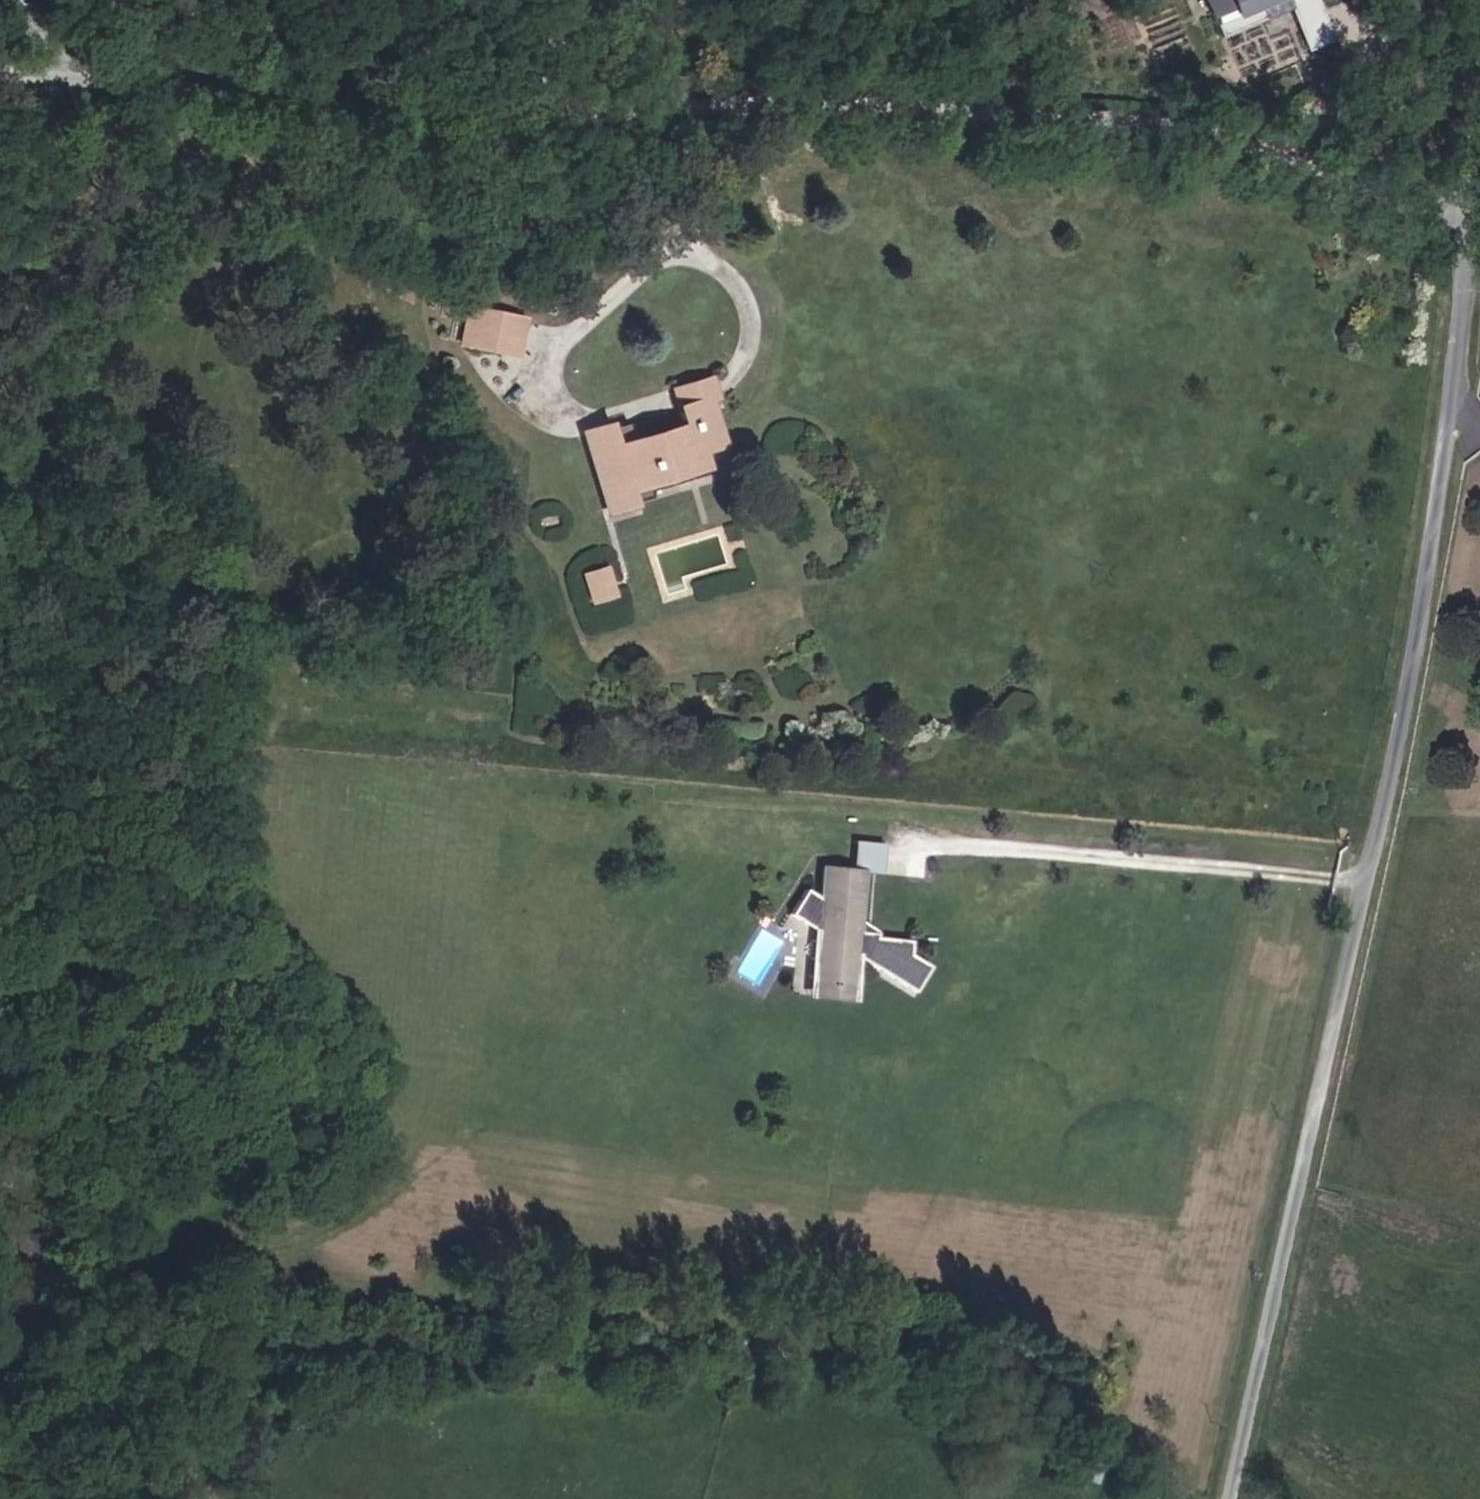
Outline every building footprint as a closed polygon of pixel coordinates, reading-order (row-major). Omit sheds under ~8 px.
[(1312,0),(1205,0),(1220,37),(1285,10),(1303,53),(1329,42),(1312,0)] [(532,330),(484,319),(478,347),(527,357),(532,330)] [(730,409),(722,386),(688,398),(699,427),(701,434),(649,453),(632,459),(626,443),(624,439),(597,449),(623,519),(644,511),(640,501),(658,495),(716,475),(711,462),(735,454),(721,412),(730,409)] [(701,434),(699,427),(646,446),(649,453),(701,434)] [(632,459),(649,453),(646,446),(642,437),(626,443),(632,459)] [(640,501),(644,511),(662,504),(658,495),(640,501)] [(617,576),(596,584),(605,607),(616,603),(613,593),(622,589),(617,576)] [(622,589),(613,593),(616,603),(625,600),(622,589)] [(859,871),(879,874),(883,844),(853,840),(850,870),(859,871)] [(813,938),(808,982),(833,988),(847,986),(851,955),(855,958),(910,991),(925,965),(905,953),(907,939),(872,936),(872,933),(853,931),(859,871),(850,870),(820,866),(816,902),(801,893),(786,919),(808,933),(813,938)] [(808,933),(802,993),(806,994),(808,982),(813,938),(808,933)] [(846,999),(851,1000),(855,958),(851,955),(847,986),(846,999)] [(833,988),(808,982),(806,994),(846,999),(847,986),(833,988)] [(25,1233),(23,1259),(39,1260),(41,1234),(25,1233)]
